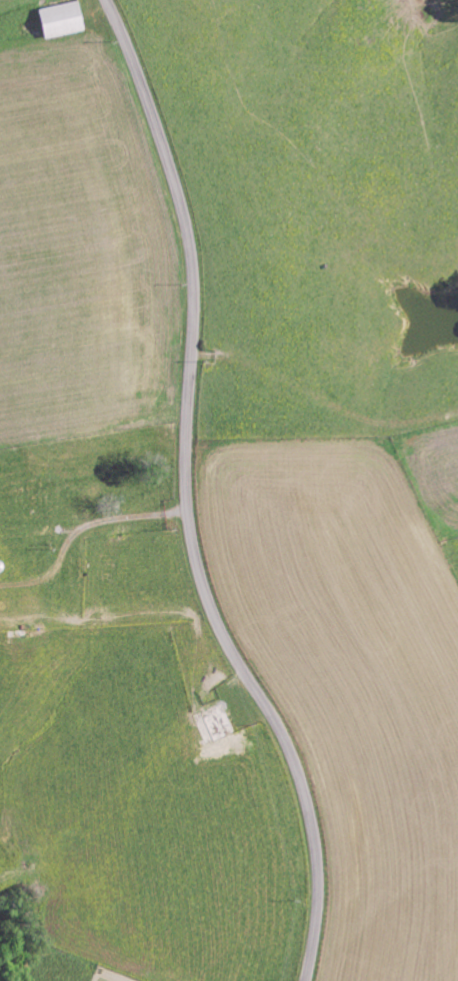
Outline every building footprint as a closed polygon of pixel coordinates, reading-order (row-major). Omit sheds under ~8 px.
[(36,10),(42,40),(82,31),(76,1),(36,10)] [(233,732),(220,701),(197,711),(210,742),(233,732)]
